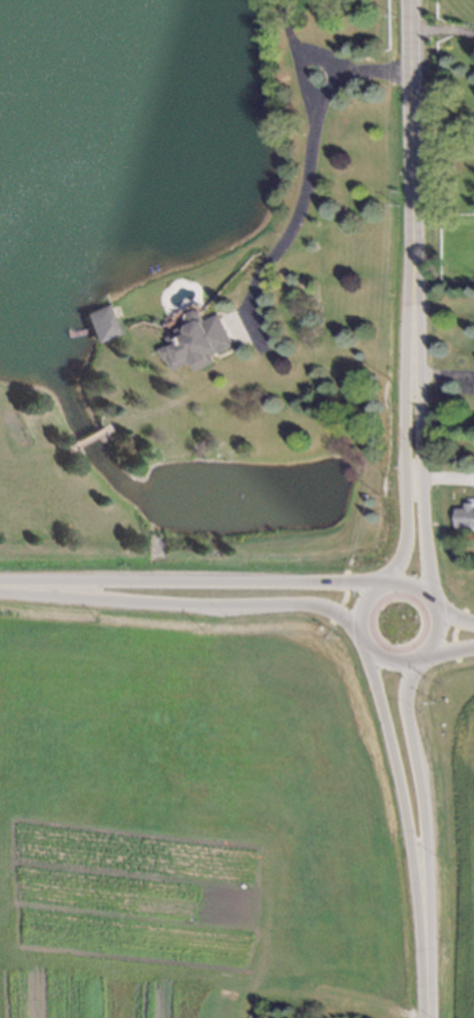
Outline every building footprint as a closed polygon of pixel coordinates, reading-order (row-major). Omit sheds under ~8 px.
[(82,313),(108,304),(117,331),(92,339),(82,313)] [(171,371),(160,347),(171,342),(163,323),(197,307),(203,317),(219,311),(233,344),(215,352),(214,349),(206,354),(210,359),(193,367),(191,362),(171,371)] [(468,507),(473,507),(473,525),(453,526),(452,507),(459,507),(459,499),(467,499),(468,507)]
